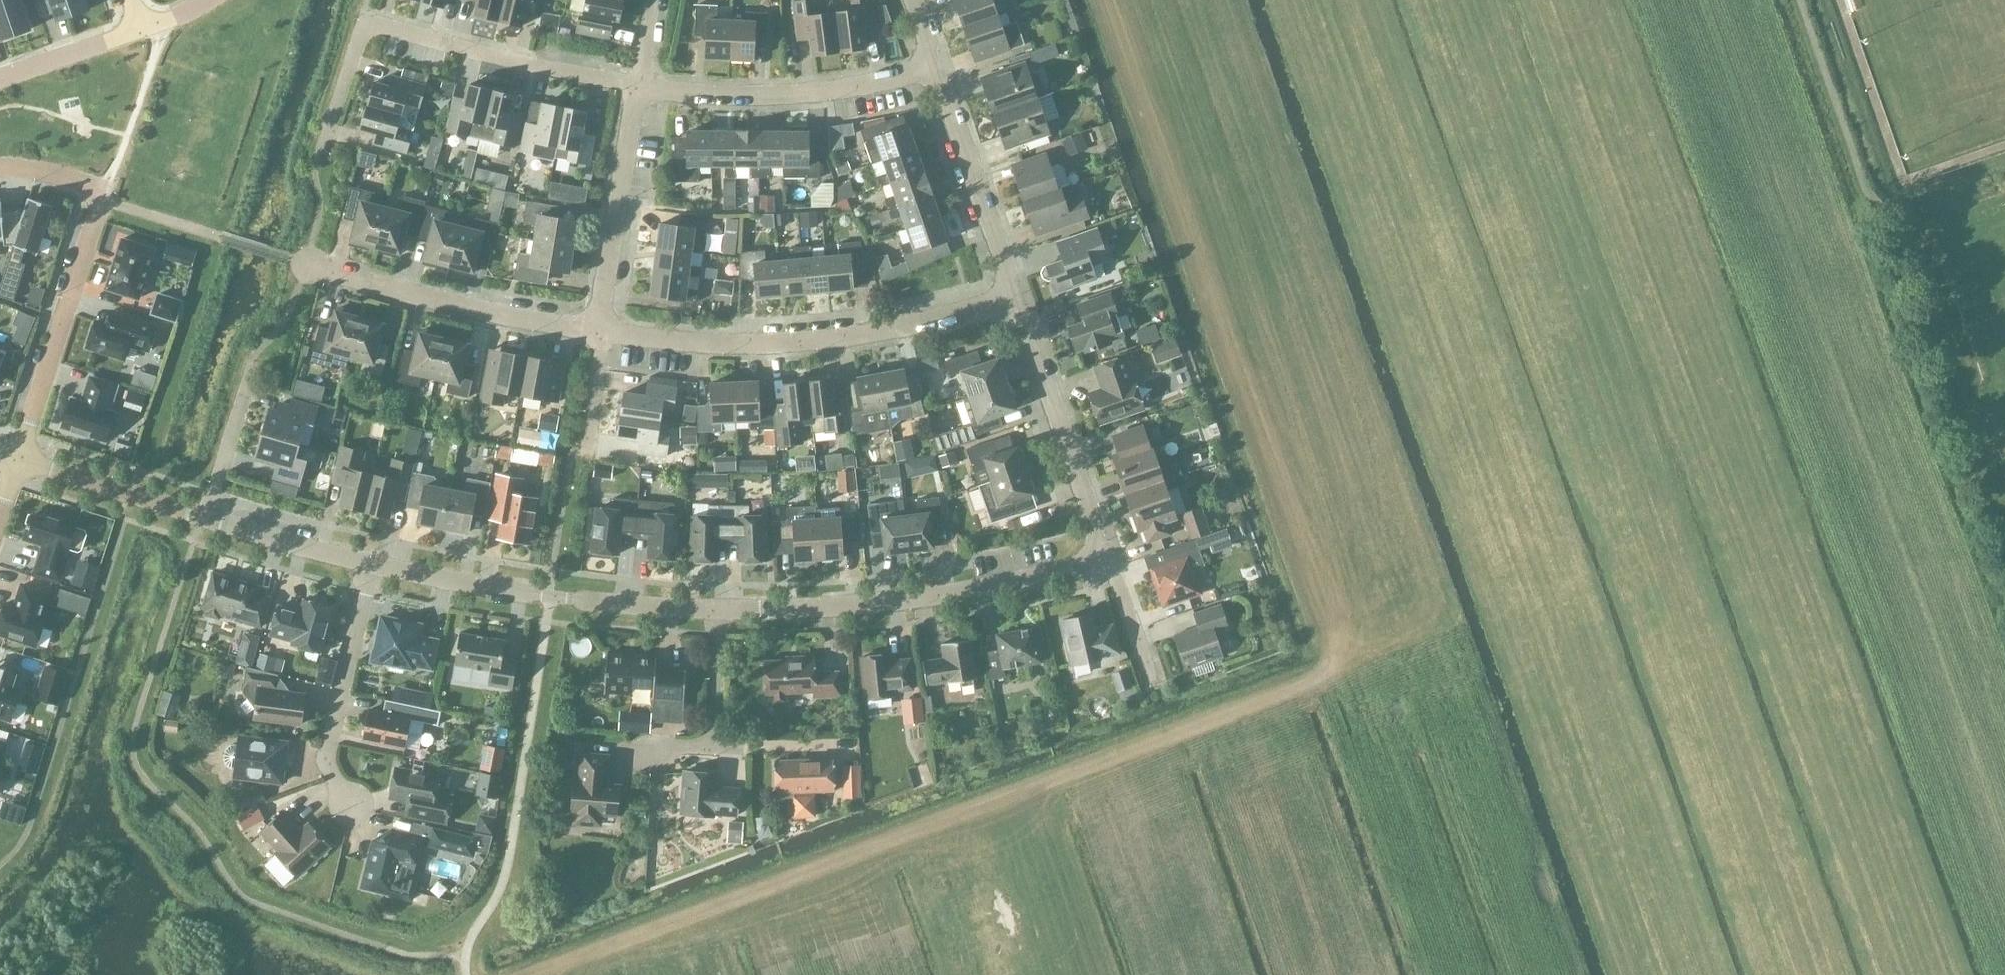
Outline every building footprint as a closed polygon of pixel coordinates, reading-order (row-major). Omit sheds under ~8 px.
[(29,30),(19,0),(0,0),(0,35),(1,39),(29,30)] [(58,20),(88,10),(85,0),(51,0),(58,20)] [(498,21),(503,0),(474,0),(478,1),(475,15),(498,21)] [(498,21),(521,26),(525,12),(538,16),(541,0),(503,0),(498,21)] [(623,0),(586,0),(583,14),(580,13),(577,32),(610,38),(614,20),(619,21),(623,0)] [(793,2),(797,35),(809,33),(812,55),(839,52),(833,12),(818,14),(816,0),(805,0),(793,2)] [(833,12),(839,52),(865,49),(862,26),(874,25),(871,0),(848,0),(849,10),(833,12)] [(963,27),(997,15),(992,2),(998,0),(954,0),(963,27)] [(705,58),(729,59),(731,21),(717,20),(717,6),(696,5),(694,36),(706,37),(705,58)] [(745,21),(731,21),(729,59),(753,60),(754,39),(766,39),(767,13),(745,12),(745,21)] [(538,31),(557,34),(560,16),(542,13),(538,31)] [(1001,28),(997,15),(963,27),(975,62),(1024,45),(1016,22),(1001,28)] [(1024,43),(1028,56),(1056,49),(1053,35),(1024,43)] [(981,78),(993,114),(1037,98),(1045,95),(1038,74),(1029,77),(1024,62),(981,78)] [(367,106),(416,120),(420,107),(426,85),(425,84),(401,78),(398,89),(388,86),(374,82),(367,106)] [(480,139),(484,124),(492,90),(469,85),(463,108),(451,106),(445,131),(468,136),(480,139)] [(515,96),(492,90),(484,124),(480,139),(515,148),(521,123),(509,120),(515,96)] [(1049,134),(1037,98),(993,114),(1005,149),(1049,134)] [(554,161),(555,158),(554,157),(557,147),(564,108),(542,103),(538,126),(526,123),(521,151),(532,153),(531,157),(554,161)] [(381,147),(406,154),(416,120),(367,106),(361,129),(384,136),(381,147)] [(586,112),(564,108),(557,147),(554,157),(555,158),(568,160),(588,164),(594,137),(582,134),(586,112)] [(883,160),(915,149),(907,126),(889,132),(885,121),(884,122),(883,118),(862,122),(864,129),(860,130),(872,164),(883,160)] [(749,178),(759,178),(760,132),(760,131),(735,131),(735,132),(736,132),(735,166),(749,166),(749,178)] [(699,166),(711,166),(711,132),(687,132),(687,151),(674,151),(674,182),(699,182),(699,166)] [(735,132),(711,132),(711,166),(725,166),(724,178),(735,178),(735,166),(736,132),(735,132)] [(770,166),(783,166),(784,132),(760,132),(759,178),(770,178),(770,166)] [(808,132),(784,132),(783,166),(783,178),(819,178),(820,151),(808,151),(808,132)] [(1082,135),(1064,141),(1069,156),(1087,149),(1082,135)] [(371,163),(373,146),(356,144),(354,160),(371,163)] [(883,160),(887,173),(876,177),(880,187),(891,183),(923,172),(923,171),(915,149),(883,160)] [(1011,166),(1023,201),(1059,188),(1059,187),(1069,185),(1062,166),(1057,163),(1050,167),(1045,154),(1011,166)] [(884,200),(887,209),(887,210),(931,194),(931,195),(932,195),(924,171),(923,171),(923,172),(891,183),(895,196),(884,200)] [(369,244),(376,246),(385,209),(372,206),(375,193),(352,187),(344,219),(357,222),(351,244),(368,248),(369,244)] [(1059,188),(1023,201),(1035,236),(1088,217),(1081,196),(1064,202),(1059,188)] [(902,216),(907,228),(939,217),(931,195),(931,194),(887,210),(887,209),(877,213),(869,216),(872,226),(902,216)] [(405,227),(419,230),(425,205),(426,202),(403,196),(399,212),(385,209),(376,246),(383,248),(382,251),(398,255),(405,227)] [(759,196),(759,198),(759,213),(772,213),(772,196),(759,196)] [(19,209),(15,246),(0,294),(0,297),(14,301),(25,264),(20,263),(25,249),(37,253),(46,226),(50,228),(55,212),(51,210),(52,206),(28,198),(24,211),(19,209)] [(0,198),(0,239),(5,239),(5,246),(15,246),(19,209),(2,210),(1,198),(0,198)] [(748,198),(748,213),(759,213),(759,198),(748,198)] [(537,226),(534,240),(573,247),(577,221),(551,217),(553,205),(527,201),(523,223),(537,226)] [(442,263),(449,264),(459,228),(445,224),(448,211),(425,205),(419,230),(432,234),(425,262),(441,266),(442,263)] [(800,214),(801,228),(818,227),(816,213),(800,214)] [(660,223),(657,248),(691,252),(703,254),(708,214),(681,214),(679,226),(660,223)] [(760,214),(760,223),(766,228),(775,228),(773,214),(760,214)] [(774,215),(775,226),(788,225),(787,214),(774,215)] [(939,259),(934,245),(947,240),(939,217),(907,228),(911,241),(900,245),(908,269),(939,259)] [(472,231),(459,228),(449,264),(456,266),(455,270),(471,274),(477,253),(490,256),(499,224),(475,218),(472,231)] [(720,243),(731,245),(733,227),(723,225),(720,243)] [(1060,262),(1043,267),(1041,273),(1043,278),(1048,281),(1051,280),(1055,293),(1095,279),(1091,265),(1107,260),(1096,229),(1056,243),(1062,258),(1060,262)] [(154,249),(122,239),(106,288),(139,299),(154,249)] [(569,272),(573,247),(534,240),(532,255),(518,253),(514,280),(540,284),(542,268),(569,272)] [(839,256),(825,257),(828,291),(853,288),(851,269),(863,268),(860,242),(838,244),(839,256)] [(811,246),(800,247),(805,293),(828,291),(825,257),(812,258),(811,246)] [(791,260),(778,261),(781,295),(805,293),(800,247),(790,248),(791,260)] [(654,272),(687,276),(699,277),(699,276),(714,278),(714,268),(701,267),(689,265),(691,252),(657,248),(654,272)] [(764,250),(740,252),(738,279),(754,278),(756,297),(781,295),(778,261),(765,262),(764,250)] [(42,268),(41,273),(26,270),(21,292),(48,298),(53,270),(42,268)] [(686,288),(687,276),(654,272),(651,296),(696,302),(698,290),(686,288)] [(1110,293),(1086,301),(1091,315),(1081,318),(1083,322),(1067,328),(1075,348),(1083,345),(1085,352),(1105,345),(1102,339),(1122,332),(1117,316),(1118,316),(1110,293)] [(152,313),(174,321),(180,302),(158,294),(152,313)] [(346,368),(349,355),(359,319),(352,317),(353,313),(337,309),(331,330),(319,326),(309,362),(331,368),(332,364),(346,368)] [(96,321),(87,347),(125,359),(129,344),(148,351),(156,326),(111,311),(107,325),(96,321)] [(1047,317),(1048,330),(1064,329),(1063,315),(1047,317)] [(366,321),(359,319),(349,355),(363,359),(359,372),(381,378),(388,353),(376,350),(384,321),(367,317),(366,321)] [(421,374),(435,377),(444,340),(436,338),(437,334),(421,331),(416,352),(404,349),(396,382),(419,387),(421,374)] [(450,341),(444,340),(435,377),(449,380),(446,393),(468,398),(475,366),(463,363),(468,341),(451,338),(450,341)] [(1174,341),(1152,348),(1157,362),(1179,354),(1174,341)] [(506,392),(521,395),(528,357),(489,350),(480,401),(503,406),(506,392)] [(961,372),(969,397),(1007,384),(998,358),(977,366),(973,352),(944,362),(949,376),(961,372)] [(566,364),(528,357),(521,395),(559,402),(566,364)] [(1123,358),(1096,368),(1104,390),(1090,395),(1100,422),(1136,410),(1127,384),(1131,382),(1123,358)] [(887,408),(897,406),(900,420),(924,416),(919,392),(908,394),(903,369),(880,373),(887,408)] [(851,429),(852,436),(891,428),(887,408),(880,373),(857,377),(863,409),(849,412),(851,429)] [(83,402),(70,398),(61,427),(105,442),(115,413),(108,411),(116,386),(90,377),(84,396),(85,397),(83,402)] [(831,379),(807,382),(812,424),(824,422),(825,432),(851,429),(849,412),(846,397),(833,399),(831,379)] [(758,382),(734,383),(735,421),(749,420),(750,430),(766,429),(768,446),(775,445),(772,406),(772,402),(759,403),(758,382)] [(785,404),(772,406),(775,445),(776,446),(802,443),(800,425),(812,424),(807,382),(783,384),(785,404)] [(697,432),(698,432),(699,445),(707,444),(707,432),(722,431),(721,422),(735,421),(734,383),(710,384),(711,405),(697,406),(697,432)] [(624,393),(620,415),(660,421),(662,407),(673,409),(676,388),(648,384),(646,396),(624,393)] [(969,397),(963,400),(971,424),(933,437),(936,454),(977,440),(975,436),(999,428),(995,416),(1016,409),(1007,384),(969,397)] [(269,410),(263,433),(306,446),(307,446),(299,443),(305,422),(313,424),(317,409),(292,401),(290,407),(280,404),(277,412),(269,410)] [(559,417),(541,413),(538,429),(556,433),(559,417)] [(620,415),(617,437),(639,440),(638,452),(666,457),(669,436),(658,434),(660,421),(620,415)] [(1118,453),(1112,456),(1125,494),(1181,474),(1178,464),(1159,471),(1150,443),(1148,443),(1142,426),(1112,436),(1118,453)] [(697,427),(680,427),(681,442),(697,442),(697,427)] [(263,433),(256,457),(278,464),(274,477),(299,485),(306,461),(302,460),(306,446),(263,433)] [(493,434),(489,450),(549,464),(552,449),(493,434)] [(992,441),(966,450),(978,486),(991,481),(1024,470),(1016,447),(996,454),(992,441)] [(340,505),(364,511),(373,474),(359,471),(364,452),(342,447),(335,476),(347,479),(340,505)] [(938,457),(942,469),(957,464),(953,452),(938,457)] [(414,465),(393,459),(391,459),(387,472),(375,469),(373,474),(364,511),(389,517),(395,491),(407,494),(414,465)] [(751,461),(740,461),(740,473),(751,473),(751,461)] [(593,477),(612,479),(613,465),(594,463),(593,477)] [(973,511),(985,507),(991,524),(1017,515),(1012,500),(1032,493),(1024,470),(991,481),(978,486),(978,488),(967,492),(973,511)] [(837,472),(838,493),(854,492),(853,471),(837,472)] [(417,523),(443,528),(450,490),(442,488),(434,477),(414,473),(408,500),(419,502),(420,505),(417,523)] [(498,474),(494,499),(506,501),(499,538),(528,543),(536,498),(518,495),(521,479),(498,474)] [(1166,522),(1176,518),(1166,491),(1185,484),(1181,474),(1125,494),(1138,531),(1143,530),(1147,542),(1170,534),(1166,522)] [(687,488),(728,489),(728,475),(687,475),(687,488)] [(465,493),(450,490),(443,528),(468,533),(473,507),(485,509),(490,483),(467,478),(465,493)] [(717,533),(728,533),(728,495),(724,495),(723,499),(723,505),(708,505),(707,517),(692,516),(691,560),(716,561),(717,533)] [(749,505),(734,505),(733,498),(731,495),(728,495),(728,533),(739,533),(740,561),(766,560),(764,516),(749,517),(749,505)] [(918,514),(905,516),(909,550),(933,547),(930,526),(942,525),(939,497),(916,500),(918,514)] [(620,526),(636,528),(638,500),(613,498),(612,510),(597,508),(592,551),(617,554),(620,526)] [(673,503),(638,500),(636,528),(651,529),(649,557),(674,559),(677,515),(675,515),(676,507),(673,503)] [(889,502),(867,505),(871,534),(883,533),(885,554),(909,550),(905,516),(891,518),(889,502)] [(1025,521),(1040,516),(1036,504),(1021,509),(1025,521)] [(795,560),(819,559),(816,519),(816,506),(787,508),(787,521),(772,522),(773,541),(793,539),(795,560)] [(1210,533),(1201,506),(1181,513),(1190,539),(1210,533)] [(32,516),(25,538),(43,544),(34,572),(57,580),(68,549),(78,552),(82,550),(88,534),(86,530),(75,527),(76,524),(62,519),(60,525),(32,516)] [(856,542),(855,517),(816,519),(819,559),(843,557),(842,543),(856,542)] [(1200,553),(1199,551),(1210,547),(1211,551),(1224,547),(1218,531),(1164,550),(1168,563),(1151,569),(1163,606),(1200,593),(1187,557),(1200,553)] [(213,573),(203,608),(207,609),(206,612),(208,615),(216,618),(219,616),(220,613),(236,617),(236,620),(260,627),(269,598),(256,594),(258,586),(213,573)] [(82,589),(93,593),(97,578),(87,575),(82,589)] [(0,618),(0,634),(36,646),(45,617),(41,616),(48,594),(22,586),(15,608),(4,604),(0,618)] [(56,588),(50,605),(66,610),(71,593),(56,588)] [(301,613),(278,606),(270,635),(293,641),(292,645),(320,652),(332,608),(326,606),(325,602),(313,599),(310,602),(304,600),(301,613)] [(1198,627),(1174,636),(1182,660),(1188,658),(1191,667),(1222,657),(1213,632),(1227,627),(1220,605),(1193,614),(1198,627)] [(1089,615),(1060,621),(1071,666),(1099,659),(1099,658),(1119,653),(1112,625),(1092,630),(1089,615)] [(421,626),(382,617),(375,650),(372,649),(369,663),(383,665),(384,663),(412,668),(412,666),(432,670),(438,640),(423,637),(419,632),(421,626)] [(983,652),(988,680),(1005,677),(1003,669),(1041,662),(1034,628),(996,635),(999,649),(983,652)] [(251,668),(260,637),(244,633),(235,664),(245,667),(251,668)] [(505,640),(459,633),(454,664),(490,670),(488,685),(512,689),(517,661),(502,659),(505,640)] [(943,658),(922,662),(926,685),(947,682),(947,683),(960,681),(961,687),(973,685),(973,679),(977,679),(971,639),(941,644),(943,658)] [(272,673),(276,658),(260,654),(256,669),(272,673)] [(656,657),(606,654),(604,692),(630,694),(630,687),(653,688),(653,698),(684,700),(685,672),(656,671),(656,657)] [(888,655),(861,657),(865,699),(892,696),(891,691),(912,689),(909,660),(888,662),(888,655)] [(797,660),(764,661),(766,694),(814,692),(814,698),(839,697),(838,672),(814,673),(813,656),(797,657),(797,660)] [(58,706),(69,673),(45,665),(34,698),(58,706)] [(10,720),(20,689),(14,688),(18,672),(0,666),(0,717),(10,720)] [(251,668),(245,667),(242,693),(255,709),(254,719),(301,724),(305,694),(280,691),(276,687),(278,675),(251,668)] [(1113,674),(1118,691),(1131,687),(1125,670),(1113,674)] [(165,691),(158,714),(174,719),(181,696),(173,694),(165,691)] [(383,713),(369,710),(363,739),(405,748),(411,720),(421,722),(424,708),(385,700),(383,713)] [(652,714),(619,711),(617,731),(650,733),(652,714)] [(287,743),(239,737),(238,745),(234,744),(230,745),(227,748),(225,751),(224,759),(225,763),(227,767),(231,768),(235,769),(234,776),(282,782),(287,743)] [(26,742),(17,769),(34,774),(42,747),(26,742)] [(485,745),(480,769),(492,771),(501,773),(505,751),(506,749),(485,745)] [(608,756),(582,754),(580,784),(574,783),(572,812),(578,812),(578,816),(580,819),(583,822),(587,823),(591,822),(594,820),(597,817),(598,814),(617,815),(619,786),(606,785),(608,756)] [(467,785),(472,763),(436,755),(433,769),(446,772),(444,780),(467,785)] [(805,796),(805,792),(834,791),(833,759),(774,761),(775,793),(794,792),(794,816),(814,815),(813,796),(805,796)] [(841,766),(842,798),(860,797),(859,765),(841,766)] [(439,776),(396,768),(390,798),(419,803),(416,817),(446,822),(451,796),(436,793),(439,776)] [(716,774),(684,771),(681,814),(713,816),(713,814),(737,815),(739,789),(715,787),(716,774)] [(497,799),(501,776),(480,772),(475,795),(497,799)] [(261,788),(237,796),(242,809),(266,801),(261,788)] [(243,818),(252,827),(267,814),(258,804),(243,818)] [(282,812),(261,831),(279,851),(276,854),(297,877),(330,847),(308,823),(298,833),(292,828),(294,826),(282,812)] [(491,837),(474,833),(473,837),(414,822),(411,834),(421,836),(427,838),(425,845),(474,858),(476,851),(487,854),(491,837)] [(730,823),(729,843),(744,844),(745,824),(730,823)] [(372,843),(361,887),(411,900),(425,845),(427,838),(421,836),(411,834),(394,830),(391,843),(386,846),(372,843)]
